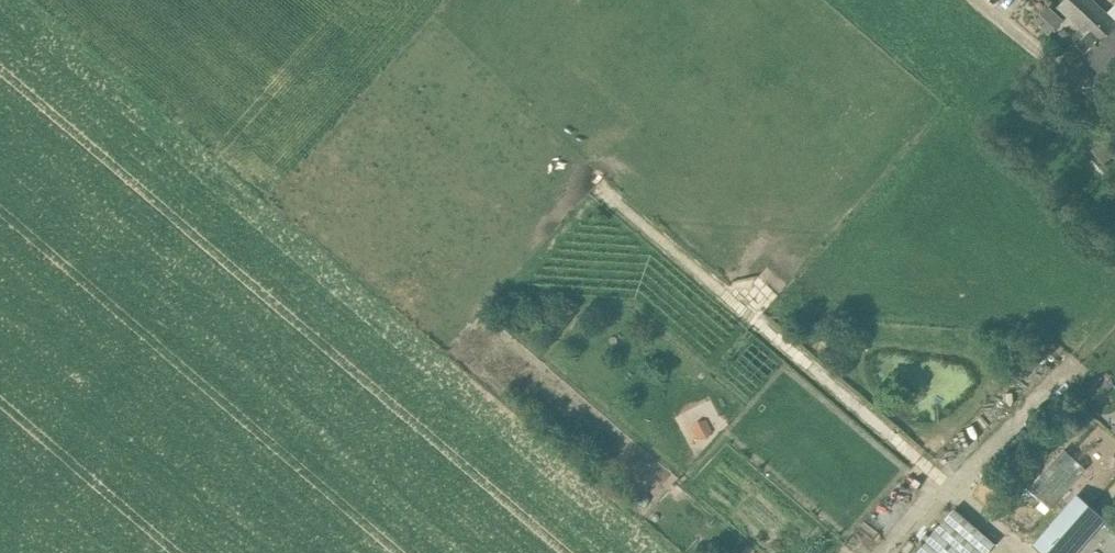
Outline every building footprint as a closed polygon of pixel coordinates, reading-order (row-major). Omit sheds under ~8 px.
[(1087,34),(1088,34),(1092,29),(1101,38),(1113,25),(1114,26),(1114,21),(1093,0),(1064,0),(1058,6),(1087,34)] [(1062,18),(1052,8),(1047,8),(1037,19),(1037,24),(1047,34),(1062,18)] [(1087,34),(1076,45),(1086,54),(1085,55),(1112,81),(1114,78),(1114,26),(1113,25),(1101,38),(1092,29),(1088,34),(1087,34)] [(707,417),(693,424),(701,439),(715,432),(707,417)] [(1065,449),(1029,489),(1041,500),(1041,501),(1042,501),(1050,509),(1086,468),(1065,449)] [(1033,544),(1042,552),(1074,552),(1105,518),(1077,493),(1076,493),(1033,544)] [(918,552),(988,552),(996,544),(956,509),(918,552)]
